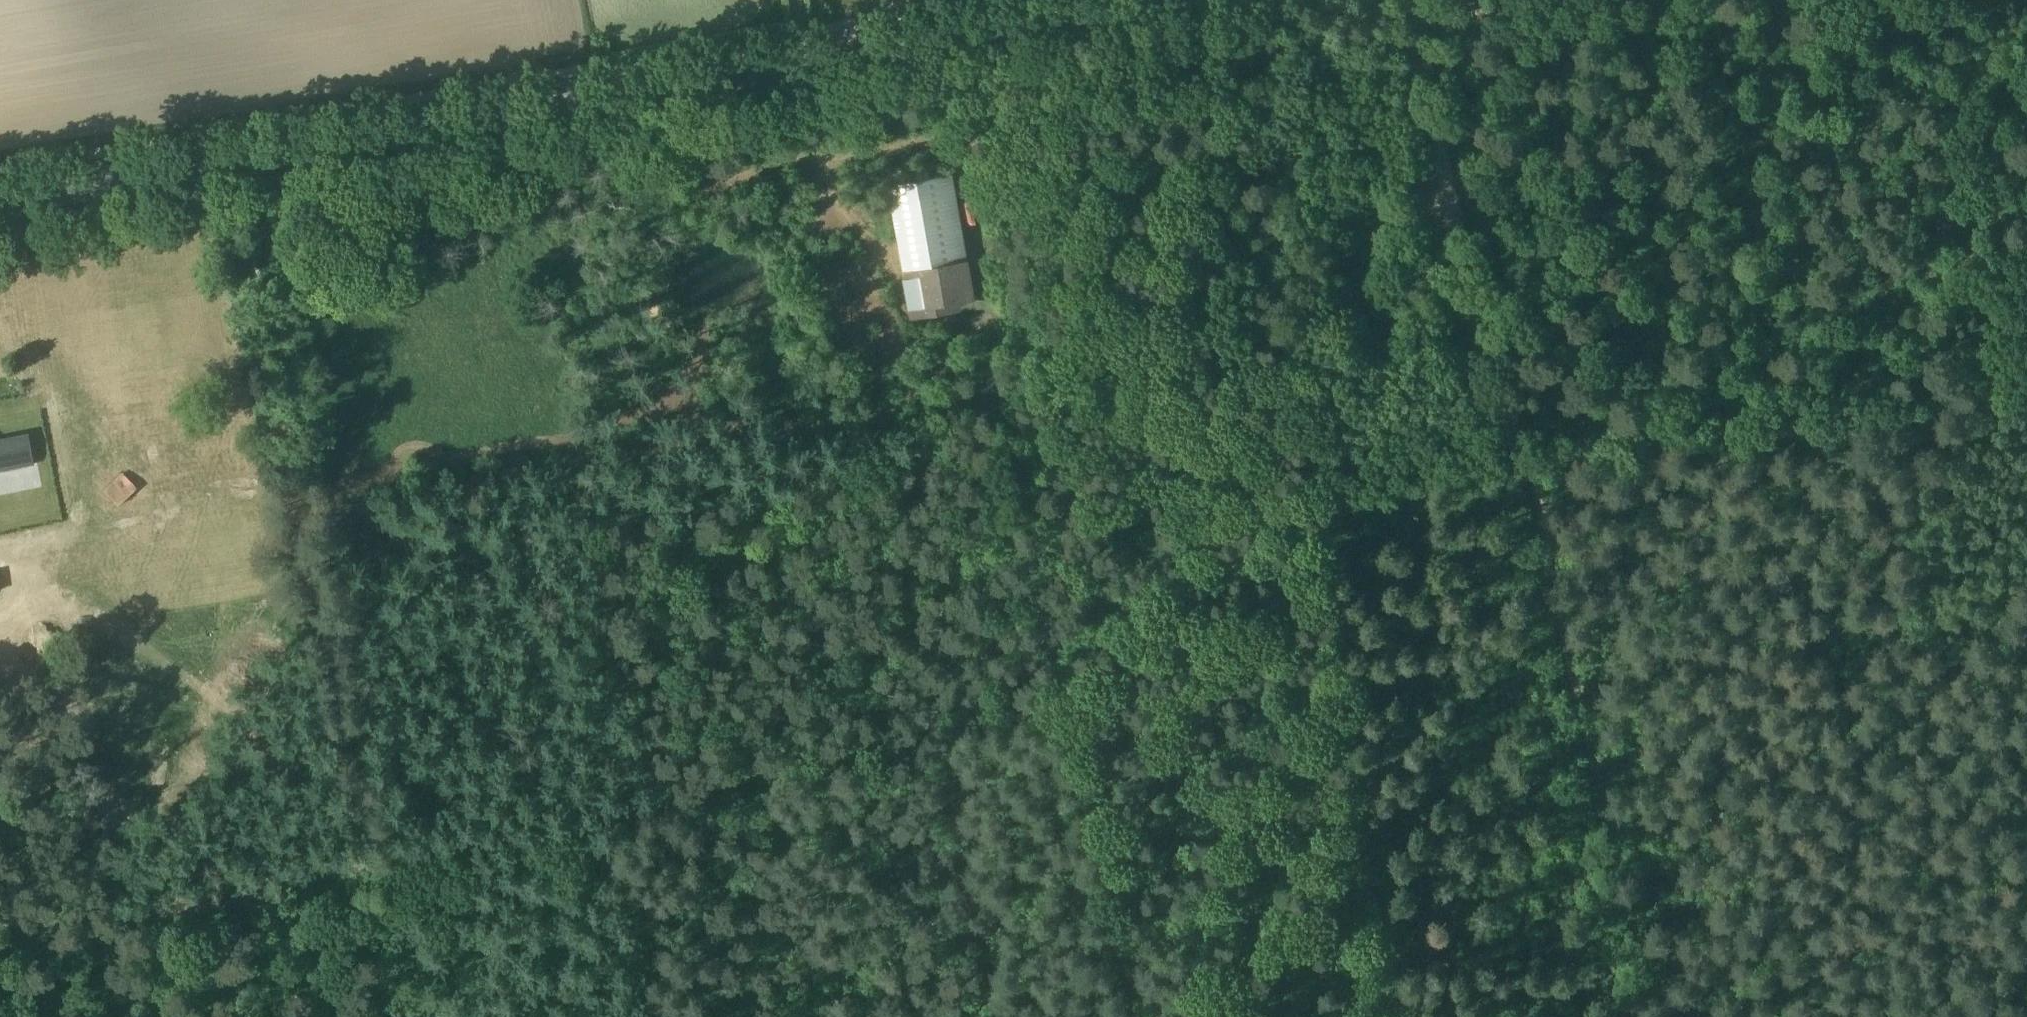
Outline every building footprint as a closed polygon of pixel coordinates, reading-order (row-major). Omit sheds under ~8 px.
[(891,185),(911,316),(953,309),(952,301),(971,298),(952,175),(891,185)] [(2,470),(17,544),(49,538),(29,438),(0,444),(0,470),(2,470)] [(124,469),(102,485),(116,503),(137,487),(124,469)]
